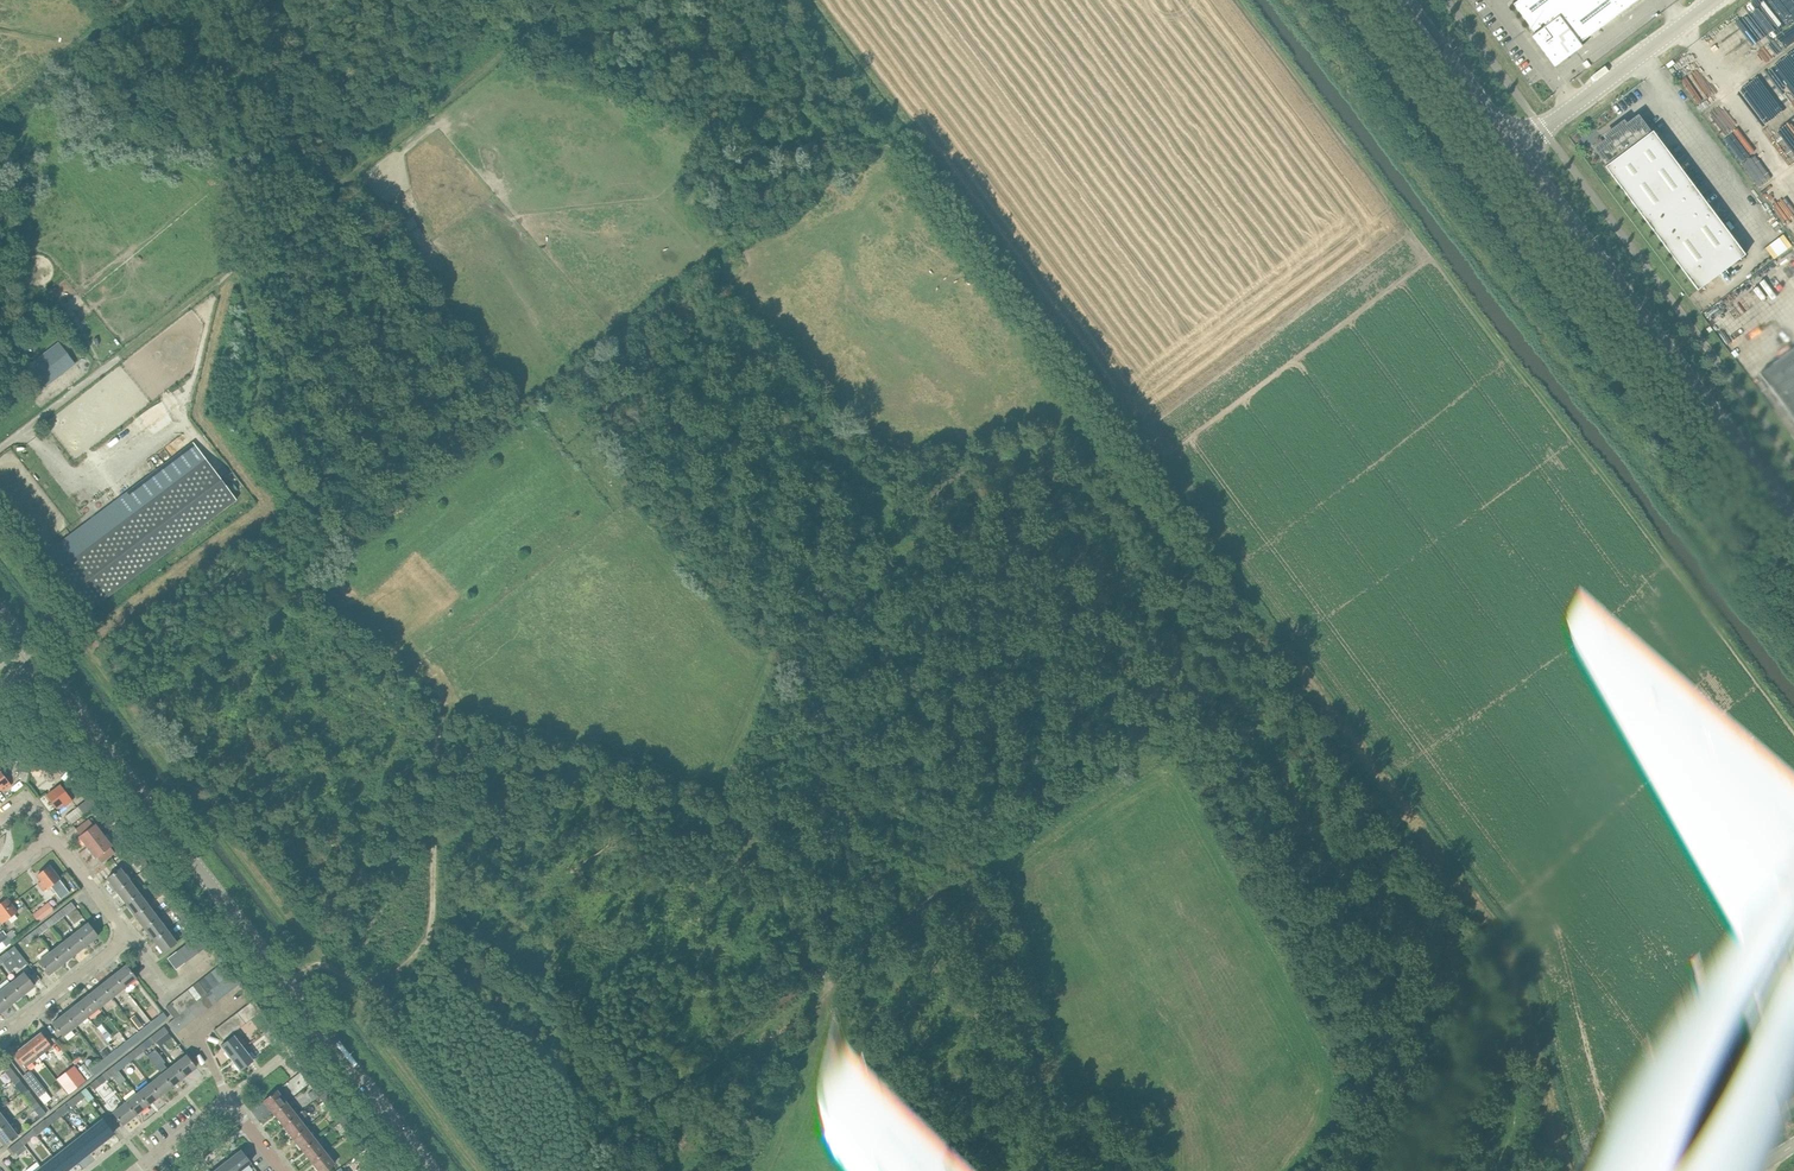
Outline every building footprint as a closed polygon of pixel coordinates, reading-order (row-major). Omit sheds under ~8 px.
[(1514,4),(1535,33),(1533,35),(1533,36),(1534,35),(1553,60),(1558,61),(1581,44),(1582,46),(1583,45),(1580,42),(1637,0),(1519,0),(1514,4)] [(1506,32),(1515,47),(1523,43),(1514,27),(1506,32)] [(1649,132),(1638,117),(1626,126),(1624,123),(1606,136),(1609,139),(1597,148),(1608,162),(1610,163),(1606,166),(1698,290),(1746,255),(1653,131),(1649,134),(1648,132),(1649,132)] [(1782,237),(1791,249),(1793,246),(1793,232),(1792,229),(1782,237)] [(1753,347),(1774,331),(1748,297),(1726,313),(1753,347)] [(58,318),(66,312),(57,301),(49,308),(58,318)] [(14,350),(31,351),(32,333),(15,332),(14,350)] [(45,385),(74,363),(58,343),(29,365),(45,385)] [(1760,373),(1793,418),(1793,347),(1760,373)] [(84,614),(236,499),(193,442),(41,556),(84,614)] [(136,483),(143,479),(137,468),(129,472),(136,483)] [(328,583),(317,593),(334,610),(344,600),(328,583)] [(344,600),(334,610),(338,614),(348,604),(345,601),(344,600)] [(18,761),(17,771),(29,772),(30,763),(18,761)] [(39,777),(43,769),(35,764),(30,773),(39,777)] [(10,785),(0,771),(0,788),(1,787),(3,790),(10,785)] [(62,787),(60,785),(47,795),(56,807),(62,803),(64,806),(72,800),(67,794),(71,791),(66,784),(62,787)] [(90,809),(85,803),(79,807),(78,806),(65,816),(71,824),(90,809)] [(93,825),(89,819),(85,822),(76,829),(80,835),(78,836),(87,847),(103,835),(95,824),(93,825)] [(121,822),(114,828),(116,832),(123,826),(121,822)] [(101,863),(111,855),(115,853),(110,847),(112,846),(103,835),(87,847),(95,858),(97,857),(101,863)] [(143,856),(137,860),(144,869),(149,865),(143,856)] [(44,890),(59,879),(49,866),(37,875),(41,881),(38,883),(44,890)] [(116,890),(130,880),(120,868),(107,878),(116,890)] [(152,868),(146,872),(153,882),(159,878),(152,868)] [(125,903),(139,892),(130,880),(116,890),(125,903)] [(168,890),(161,880),(156,885),(163,894),(168,890)] [(135,915),(148,905),(139,892),(125,903),(135,915)] [(170,893),(165,897),(172,907),(178,902),(170,893)] [(11,916),(17,912),(7,898),(0,903),(0,921),(1,923),(11,916)] [(63,916),(66,914),(75,907),(71,902),(59,911),(63,916)] [(43,918),(53,910),(48,903),(32,915),(37,921),(42,917),(43,918)] [(144,928),(158,917),(148,905),(135,915),(144,928)] [(180,905),(174,909),(181,919),(187,915),(180,905)] [(51,926),(63,916),(59,911),(47,921),(51,926)] [(154,940),(167,930),(158,917),(144,928),(154,940)] [(189,918),(184,922),(191,931),(196,927),(189,918)] [(39,936),(51,926),(47,921),(34,930),(39,936)] [(86,946),(98,936),(88,923),(75,932),(86,946)] [(34,930),(22,940),(26,945),(39,936),(34,930)] [(163,952),(177,942),(167,930),(154,940),(163,952)] [(73,955),(86,946),(75,932),(63,942),(73,955)] [(199,952),(209,944),(210,944),(201,932),(190,941),(199,952)] [(11,942),(4,933),(0,936),(0,938),(1,939),(0,939),(0,951),(11,942)] [(193,957),(199,952),(190,941),(184,945),(193,957)] [(61,965),(73,955),(63,942),(51,951),(61,965)] [(184,945),(179,949),(187,961),(193,957),(184,945)] [(181,965),(187,961),(179,949),(173,954),(181,965)] [(11,957),(6,951),(0,956),(0,965),(11,957)] [(49,974),(61,965),(51,951),(38,961),(49,974)] [(175,969),(181,965),(173,954),(167,958),(175,969)] [(226,978),(227,977),(233,973),(224,962),(217,967),(226,978)] [(124,988),(126,986),(136,978),(126,965),(114,974),(124,988)] [(219,983),(222,981),(226,978),(217,967),(211,972),(219,983)] [(213,988),(216,986),(219,983),(211,972),(204,977),(213,988)] [(22,995),(34,986),(27,976),(24,973),(12,982),(22,995)] [(235,988),(241,983),(233,973),(227,977),(235,988)] [(112,997),(124,988),(114,974),(101,984),(112,997)] [(207,993),(210,990),(213,988),(204,977),(198,982),(207,993)] [(230,992),(235,988),(227,977),(226,978),(222,981),(230,992)] [(224,996),(230,992),(222,981),(219,983),(216,986),(224,996)] [(22,995),(12,982),(0,991),(0,993),(10,1005),(22,995)] [(201,997),(205,994),(207,993),(198,982),(192,986),(201,997)] [(99,1007),(112,997),(101,984),(89,994),(99,1007)] [(196,1001),(199,999),(201,997),(192,986),(187,990),(196,1001)] [(218,1000),(224,996),(216,986),(213,988),(210,990),(218,1000)] [(190,1006),(193,1004),(194,1003),(196,1001),(187,990),(182,994),(190,1006)] [(213,1005),(218,1000),(210,990),(207,993),(205,994),(213,1005)] [(10,1005),(0,993),(0,1013),(10,1005)] [(87,1016),(99,1007),(89,994),(77,1003),(87,1016)] [(185,1010),(188,1007),(190,1006),(182,994),(176,999),(185,1010)] [(208,1009),(213,1005),(205,994),(201,997),(199,999),(208,1009)] [(179,1014),(182,1012),(185,1010),(176,999),(171,1003),(179,1014)] [(202,1013),(208,1009),(199,999),(196,1001),(194,1003),(202,1013)] [(256,1015),(262,1011),(253,1000),(248,1004),(256,1015)] [(75,1026),(87,1016),(77,1003),(65,1013),(75,1026)] [(174,1018),(177,1016),(179,1014),(171,1003),(165,1007),(174,1018)] [(196,1017),(202,1013),(194,1003),(193,1004),(190,1006),(188,1007),(196,1017)] [(256,1015),(248,1004),(242,1008),(250,1019),(256,1015)] [(191,1022),(196,1017),(188,1007),(185,1010),(182,1012),(191,1022)] [(250,1019),(242,1008),(237,1013),(245,1024),(250,1019)] [(139,1013),(146,1022),(150,1019),(144,1010),(139,1013)] [(256,1015),(250,1019),(255,1025),(261,1021),(267,1029),(273,1025),(262,1011),(256,1015)] [(185,1026),(191,1022),(182,1012),(179,1014),(177,1016),(185,1026)] [(63,1035),(75,1026),(65,1013),(52,1023),(63,1035)] [(237,1013),(231,1017),(239,1028),(245,1024),(237,1013)] [(160,1014),(151,1022),(155,1027),(165,1020),(160,1014)] [(176,1034),(176,1033),(185,1026),(177,1016),(174,1018),(168,1023),(176,1034)] [(239,1028),(231,1017),(225,1021),(234,1032),(239,1028)] [(234,1032),(225,1021),(220,1025),(228,1036),(234,1032)] [(148,1024),(139,1031),(143,1037),(153,1030),(148,1024)] [(228,1036),(220,1025),(215,1030),(223,1040),(228,1036)] [(282,1038),(273,1025),(267,1029),(262,1033),(272,1045),(277,1042),(282,1038)] [(164,1026),(155,1033),(159,1039),(168,1032),(164,1026)] [(38,1057),(51,1047),(48,1043),(40,1033),(27,1043),(38,1057)] [(136,1033),(126,1041),(131,1047),(140,1039),(136,1033)] [(230,1058),(243,1048),(233,1035),(221,1045),(230,1058)] [(152,1036),(142,1043),(147,1048),(156,1041),(152,1036)] [(265,1040),(257,1044),(261,1051),(269,1047),(265,1040)] [(26,1067),(38,1057),(27,1043),(14,1053),(22,1064),(22,1063),(26,1067)] [(124,1043),(114,1050),(119,1056),(128,1049),(124,1043)] [(140,1045),(130,1053),(134,1058),(144,1051),(140,1045)] [(58,1046),(52,1050),(60,1060),(65,1056),(66,1055),(58,1046)] [(240,1070),(248,1064),(253,1060),(243,1048),(230,1058),(240,1070)] [(168,1069),(164,1064),(165,1063),(155,1050),(147,1056),(162,1074),(172,1086),(184,1077),(174,1064),(168,1069)] [(111,1053),(102,1060),(107,1066),(116,1059),(111,1053)] [(127,1055),(118,1062),(122,1068),(132,1060),(127,1055)] [(184,1077),(196,1067),(186,1055),(174,1064),(184,1077)] [(99,1062),(90,1070),(94,1076),(104,1068),(99,1062)] [(115,1064),(103,1074),(107,1079),(119,1070),(115,1064)] [(85,1080),(74,1065),(56,1079),(68,1094),(85,1080)] [(10,1067),(5,1071),(12,1080),(17,1076),(10,1067)] [(310,1084),(315,1080),(305,1067),(300,1072),(310,1084)] [(45,1104),(51,1098),(46,1091),(32,1072),(24,1078),(45,1104)] [(103,1074),(93,1081),(98,1087),(107,1079),(103,1074)] [(159,1096),(172,1086),(162,1074),(150,1083),(159,1096)] [(21,1093),(27,1088),(17,1076),(12,1080),(21,1093)] [(147,1105),(159,1096),(150,1083),(137,1093),(147,1105)] [(317,1083),(312,1087),(313,1089),(308,1094),(313,1100),(314,1099),(315,1100),(325,1092),(317,1083)] [(56,1086),(48,1090),(52,1099),(61,1095),(56,1086)] [(273,1113),(286,1102),(280,1095),(284,1092),(280,1087),(277,1090),(263,1100),(273,1113)] [(31,1105),(36,1101),(27,1088),(21,1093),(31,1105)] [(85,1088),(71,1099),(76,1104),(85,1097),(88,1101),(93,1098),(93,1097),(85,1088)] [(135,1115),(147,1105),(137,1093),(125,1102),(135,1115)] [(327,1095),(321,1099),(329,1109),(334,1105),(327,1095)] [(46,1113),(36,1101),(31,1105),(41,1117),(46,1113)] [(68,1101),(56,1111),(61,1116),(73,1107),(68,1101)] [(123,1125),(135,1115),(125,1102),(113,1112),(123,1125)] [(283,1125),(296,1115),(286,1102),(273,1113),(283,1125)] [(296,1115),(283,1125),(292,1137),(305,1127),(300,1120),(306,1116),(306,1115),(311,1110),(308,1106),(302,1111),(302,1110),(296,1115)] [(336,1107),(331,1112),(338,1121),(344,1117),(336,1107)] [(56,1111),(47,1118),(51,1124),(61,1116),(56,1111)] [(44,1120),(35,1128),(39,1133),(48,1126),(44,1120)] [(101,1142),(113,1132),(103,1120),(91,1130),(101,1142)] [(346,1120),(340,1124),(348,1133),(353,1129),(346,1120)] [(15,1137),(17,1136),(8,1123),(0,1129),(0,1139),(5,1145),(15,1137)] [(302,1150),(315,1139),(305,1127),(292,1137),(302,1150)] [(32,1130),(22,1137),(27,1143),(36,1136),(32,1130)] [(84,1135),(79,1139),(89,1151),(101,1142),(91,1130),(85,1134),(84,1135)] [(356,1132),(350,1136),(357,1146),(363,1141),(356,1132)] [(78,1140),(67,1149),(76,1161),(89,1151),(79,1139),(78,1140)] [(311,1162),(325,1152),(315,1139),(302,1150),(311,1162)] [(20,1140),(8,1149),(12,1154),(12,1155),(16,1152),(19,1156),(23,1152),(27,1149),(24,1145),(20,1140)] [(64,1170),(76,1161),(67,1149),(54,1158),(64,1170)] [(241,1169),(250,1162),(241,1149),(228,1159),(238,1170),(239,1170),(241,1169)] [(334,1164),(325,1152),(311,1162),(319,1170),(325,1170),(334,1164)] [(371,1152),(366,1156),(375,1168),(381,1164),(371,1152)] [(64,1170),(54,1158),(42,1168),(44,1170),(64,1170)] [(228,1159),(216,1169),(218,1170),(238,1170),(228,1159)]
